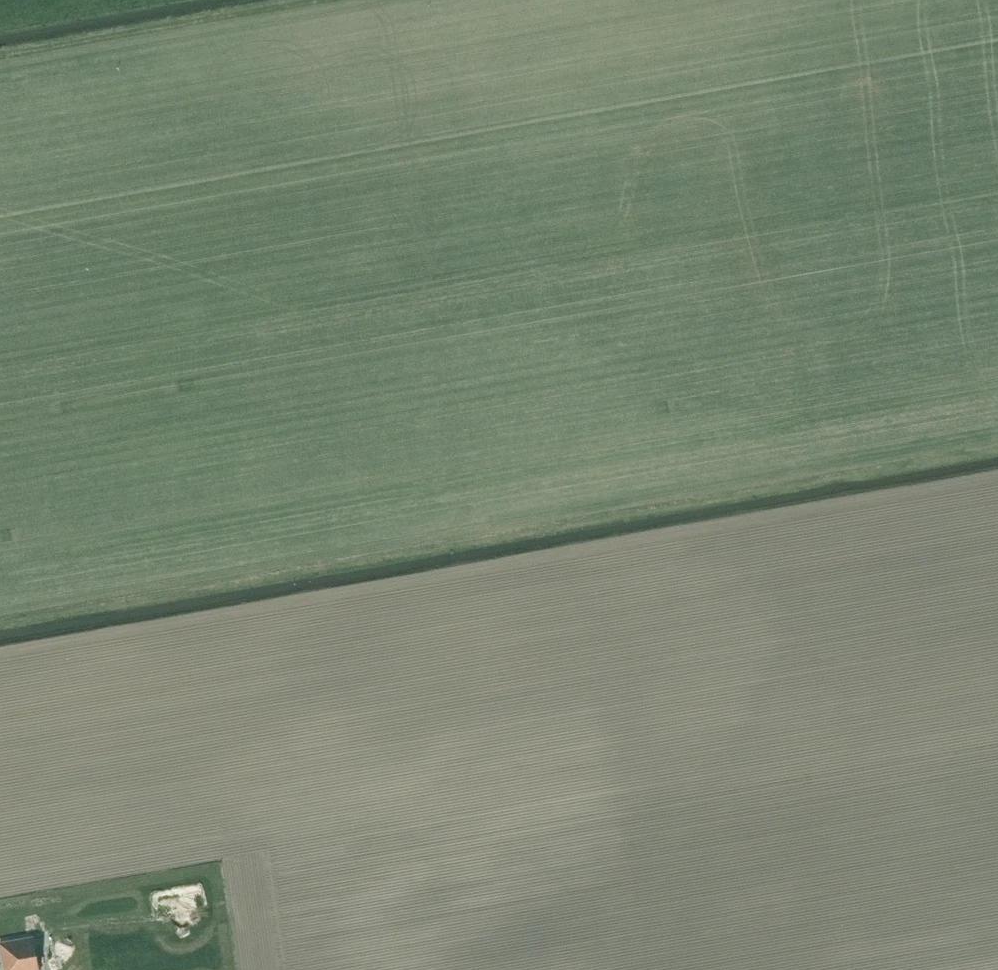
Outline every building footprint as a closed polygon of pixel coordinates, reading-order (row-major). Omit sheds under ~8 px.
[(9,941),(13,969),(48,969),(44,936),(9,941)]
